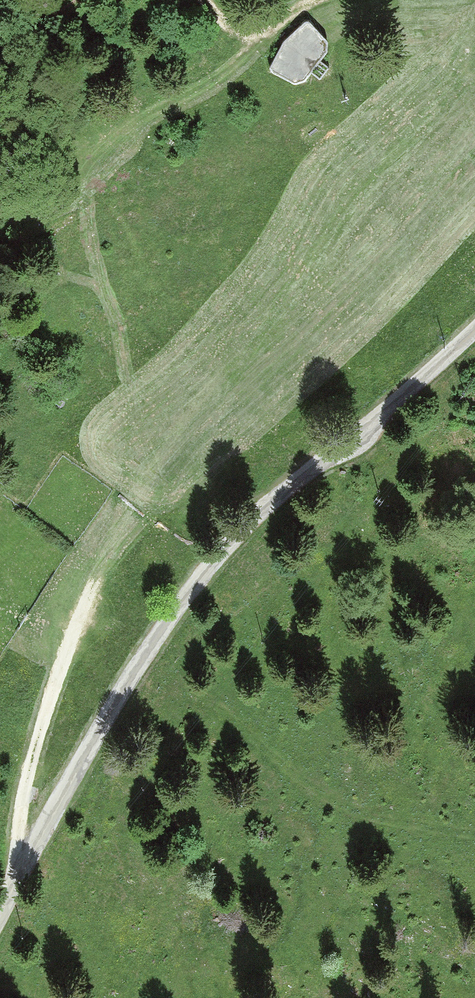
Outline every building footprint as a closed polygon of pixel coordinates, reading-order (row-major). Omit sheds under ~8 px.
[(303,84),(309,70),(318,78),(329,65),(317,56),(329,46),(304,16),(278,38),(265,67),(303,84)]
